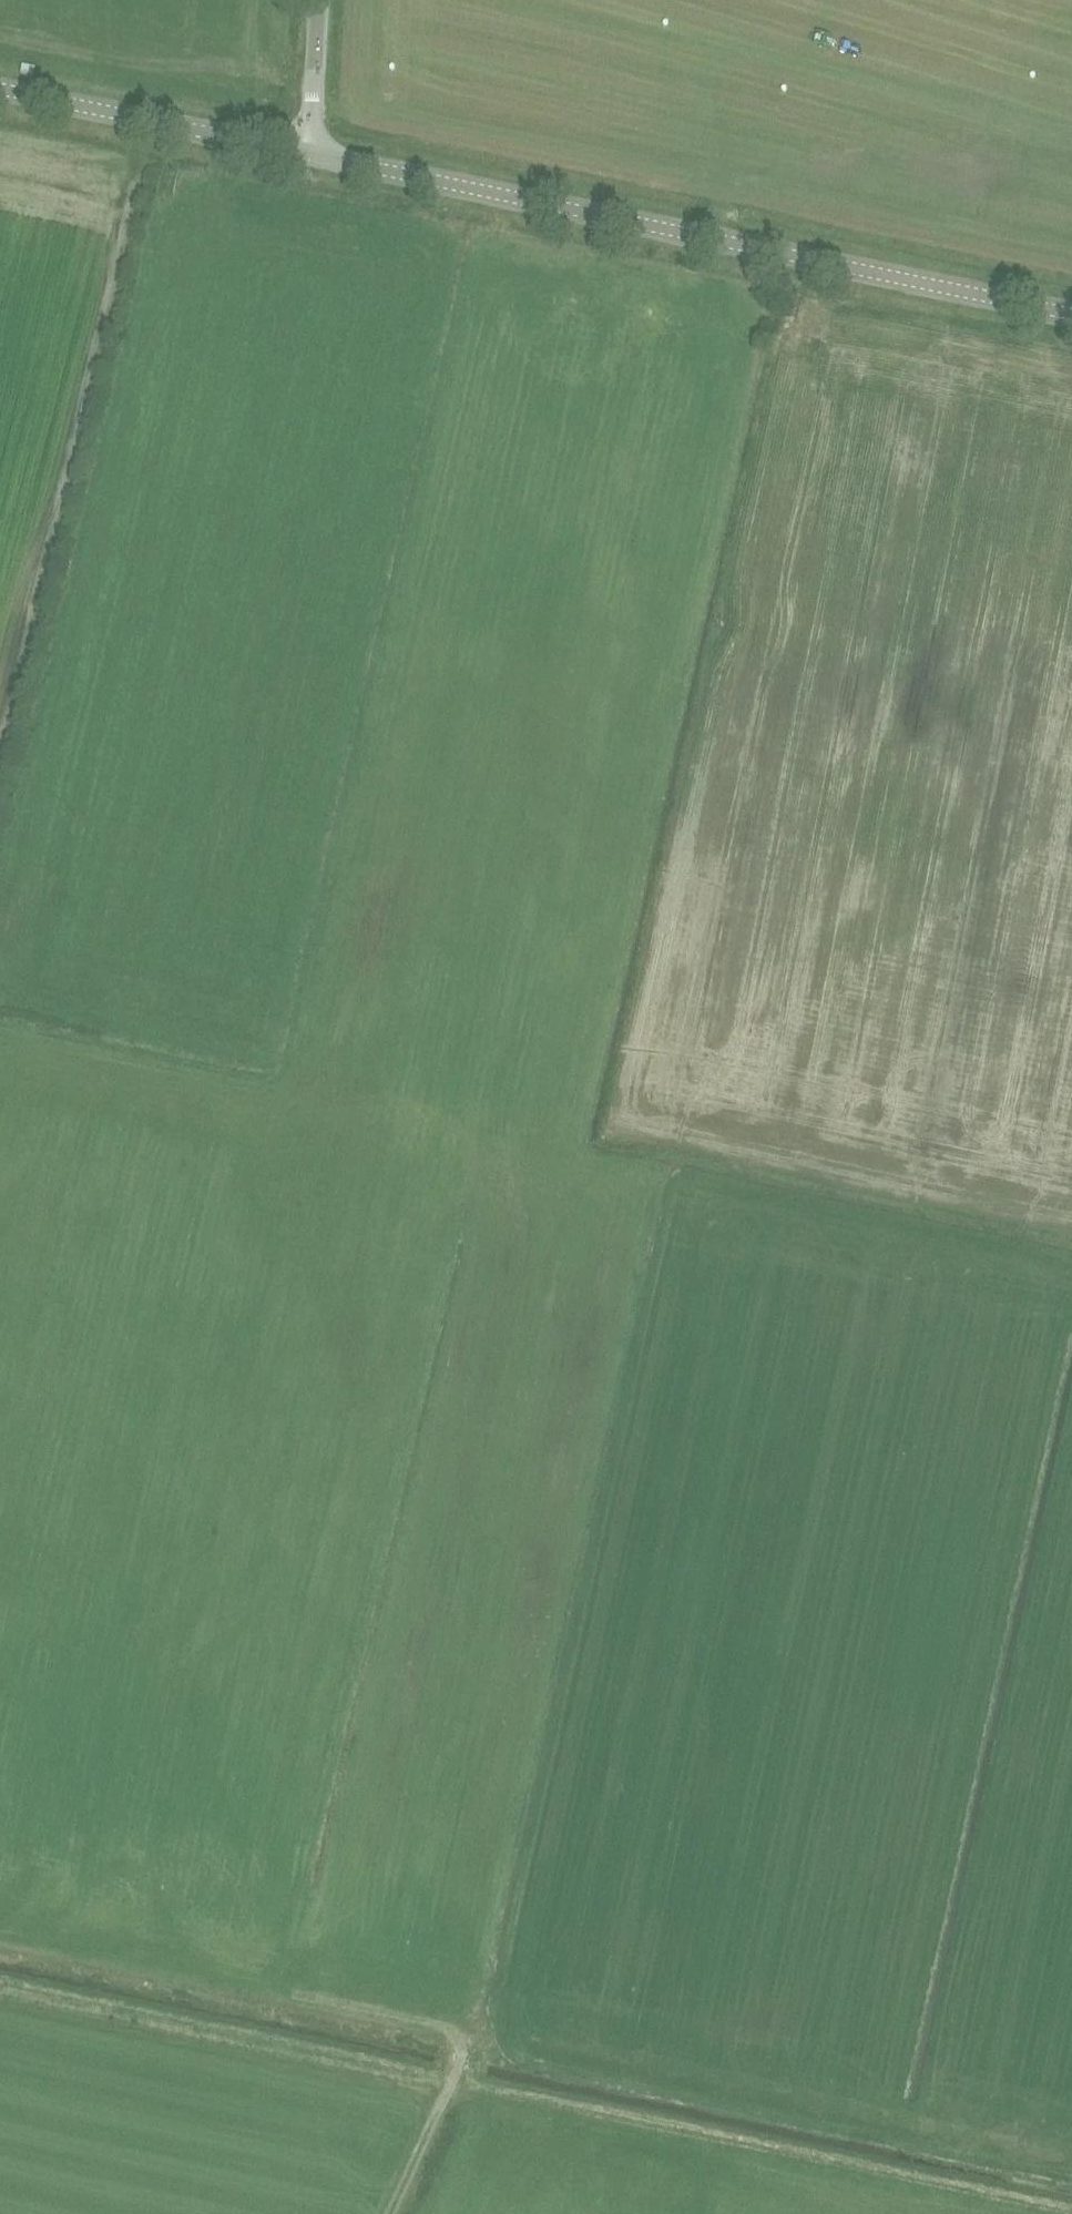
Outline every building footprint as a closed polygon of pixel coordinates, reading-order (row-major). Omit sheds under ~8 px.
[(22,75),(35,77),(37,67),(24,64),(22,75)]
